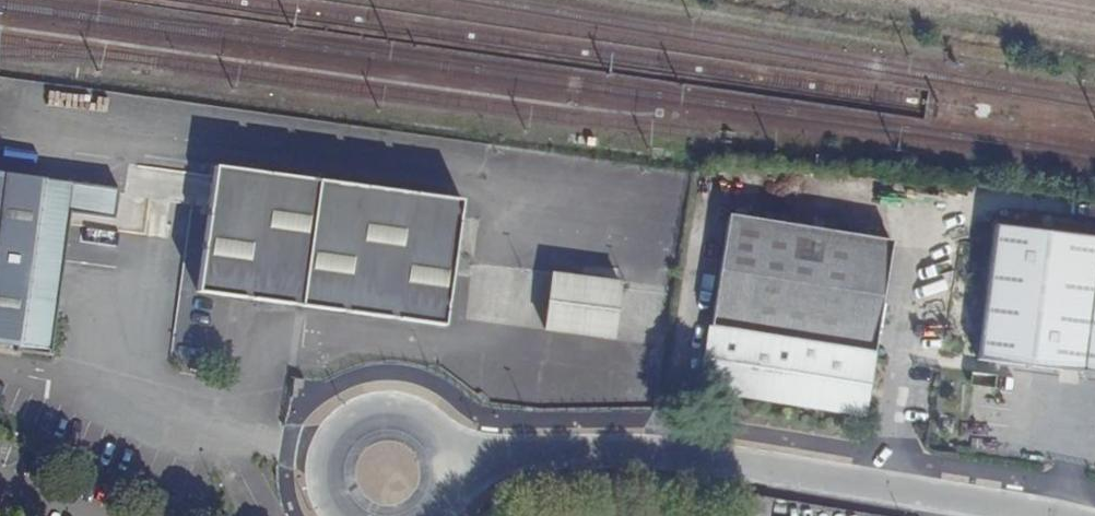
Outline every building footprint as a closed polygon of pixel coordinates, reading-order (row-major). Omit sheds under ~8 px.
[(462,199),(214,164),(197,290),(371,315),(444,325),(462,199)] [(39,176),(0,171),(0,343),(16,345),(16,351),(49,356),(53,332),(68,212),(112,219),(117,187),(39,176)] [(718,268),(709,326),(699,388),(780,401),(864,414),(873,353),(891,240),(858,234),(726,214),(718,268)] [(993,225),(985,292),(982,310),(976,359),(1070,371),(1094,375),(1094,237),(993,225)] [(620,282),(552,273),(544,329),(612,339),(620,282)] [(982,310),(985,292),(969,290),(967,308),(982,310)] [(293,376),(291,396),(296,397),(298,386),(301,387),(303,377),(293,376)] [(749,515),(769,515),(772,498),(752,495),(749,515)]
